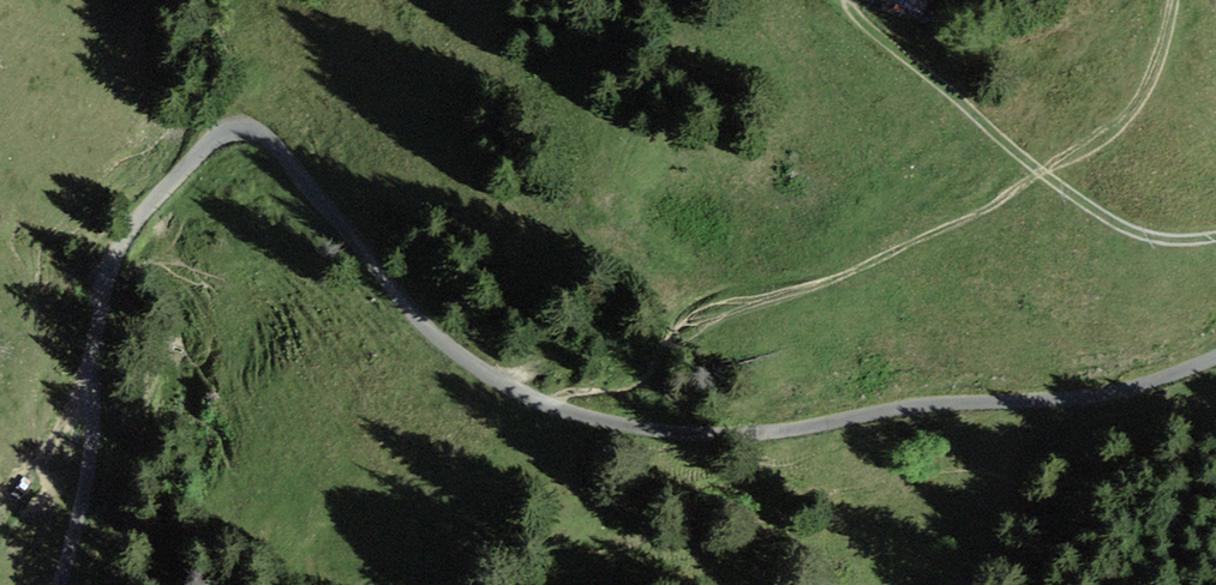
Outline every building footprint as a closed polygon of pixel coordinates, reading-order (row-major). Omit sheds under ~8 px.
[(927,0),(874,0),(872,4),(921,20),(927,0)]
